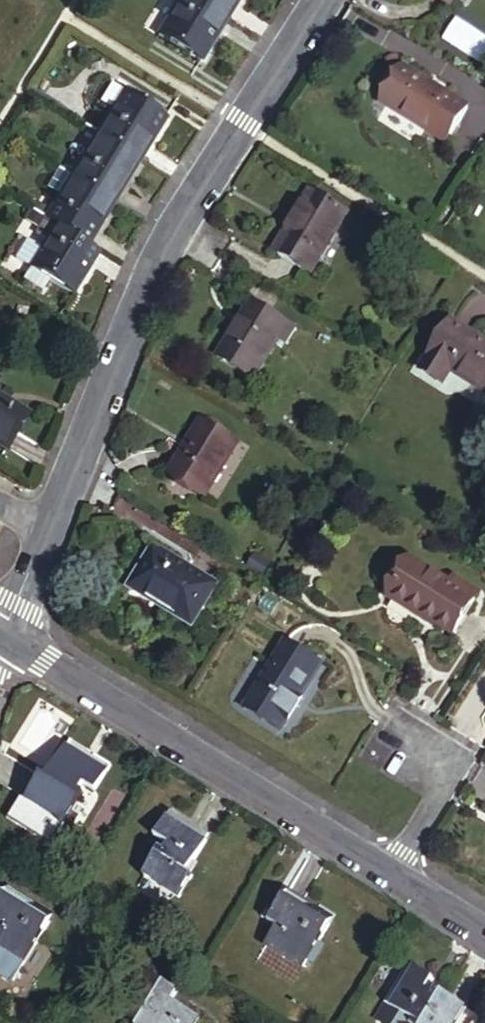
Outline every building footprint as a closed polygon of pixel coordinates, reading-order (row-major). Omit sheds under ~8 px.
[(227,19),(197,0),(181,0),(159,36),(202,62),(227,19)] [(227,19),(238,0),(197,0),(227,19)] [(408,68),(385,104),(448,143),(470,107),(408,68)] [(99,132),(142,159),(168,116),(125,90),(99,132)] [(99,132),(73,176),(116,202),(142,159),(99,132)] [(73,176),(48,218),(58,225),(90,244),(116,202),(73,176)] [(310,191),(274,251),(306,271),(342,211),(310,191)] [(76,294),(101,252),(90,244),(58,225),(32,267),(76,294)] [(295,328),(251,301),(217,357),(254,380),(279,340),(286,344),(295,328)] [(452,321),(423,371),(444,385),(451,373),(484,393),(484,341),(452,321)] [(10,453),(31,419),(0,400),(0,447),(10,453)] [(248,444),(215,424),(182,477),(215,497),(248,444)] [(159,551),(135,591),(195,628),(220,589),(159,551)] [(413,557),(391,592),(459,634),(481,597),(413,557)] [(248,709),(286,733),(327,666),(290,643),(248,709)] [(92,794),(107,770),(70,746),(46,783),(41,780),(27,800),(64,823),(80,797),(72,792),(77,784),(92,794)] [(211,835),(171,810),(153,839),(168,848),(163,856),(158,853),(142,878),(176,900),(188,881),(185,877),(211,835)] [(48,927),(2,897),(0,900),(0,987),(5,991),(48,927)] [(301,978),(331,929),(285,900),(270,924),(279,930),(265,955),(301,978)] [(408,968),(383,1007),(408,1022),(455,1022),(461,1014),(435,997),(431,1002),(424,998),(433,985),(408,968)] [(150,981),(123,1021),(126,1022),(196,1022),(170,1005),(175,996),(150,981)]
